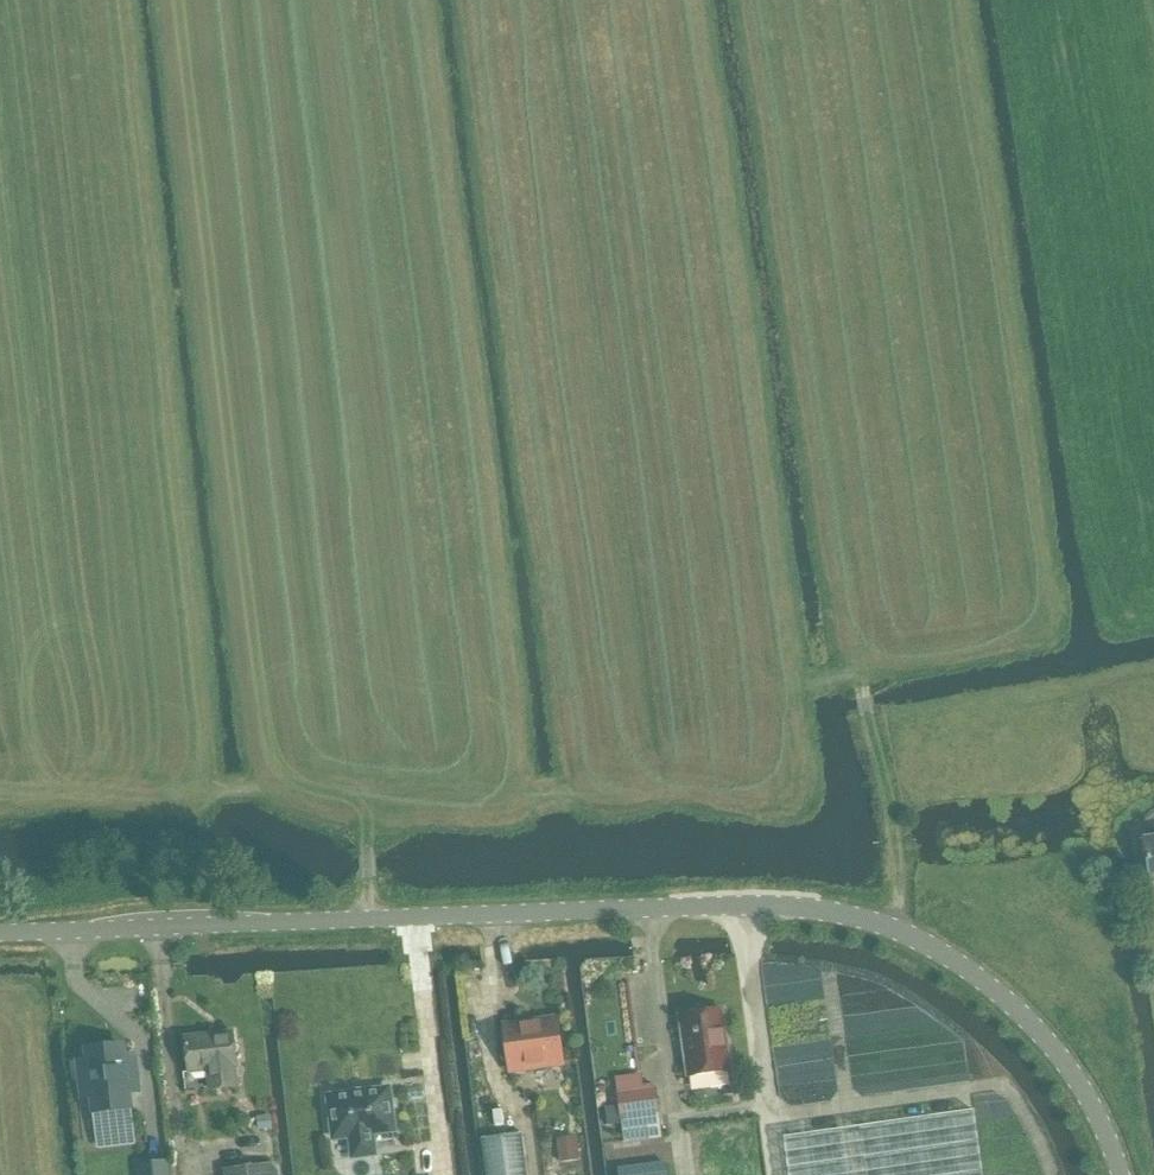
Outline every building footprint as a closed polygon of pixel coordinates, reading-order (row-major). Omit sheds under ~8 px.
[(693,1014),(679,1016),(688,1077),(731,1071),(722,1010),(708,1012),(706,1008),(702,1006),(697,1006),(694,1010),(693,1014)] [(504,1028),(510,1069),(562,1062),(556,1021),(504,1028)] [(232,1033),(185,1038),(189,1074),(207,1072),(210,1090),(238,1087),(236,1068),(237,1068),(232,1033)] [(79,1063),(83,1097),(93,1096),(98,1135),(132,1131),(127,1092),(137,1091),(136,1083),(135,1083),(134,1071),(135,1070),(133,1057),(123,1058),(122,1046),(88,1050),(89,1062),(79,1063)] [(617,1093),(623,1145),(662,1140),(655,1089),(617,1093)] [(389,1091),(330,1098),(336,1139),(352,1137),(355,1157),(375,1155),(372,1130),(394,1127),(389,1091)] [(784,1138),(789,1174),(983,1174),(974,1111),(784,1138)] [(255,1118),(257,1131),(271,1129),(269,1116),(255,1118)] [(481,1139),(485,1174),(526,1174),(520,1134),(481,1139)] [(557,1138),(561,1163),(579,1161),(575,1136),(557,1138)] [(140,1166),(141,1174),(167,1174),(166,1163),(140,1166)] [(618,1174),(666,1174),(664,1163),(617,1169),(618,1174)] [(271,1165),(224,1171),(224,1174),(272,1174),(271,1165)]
